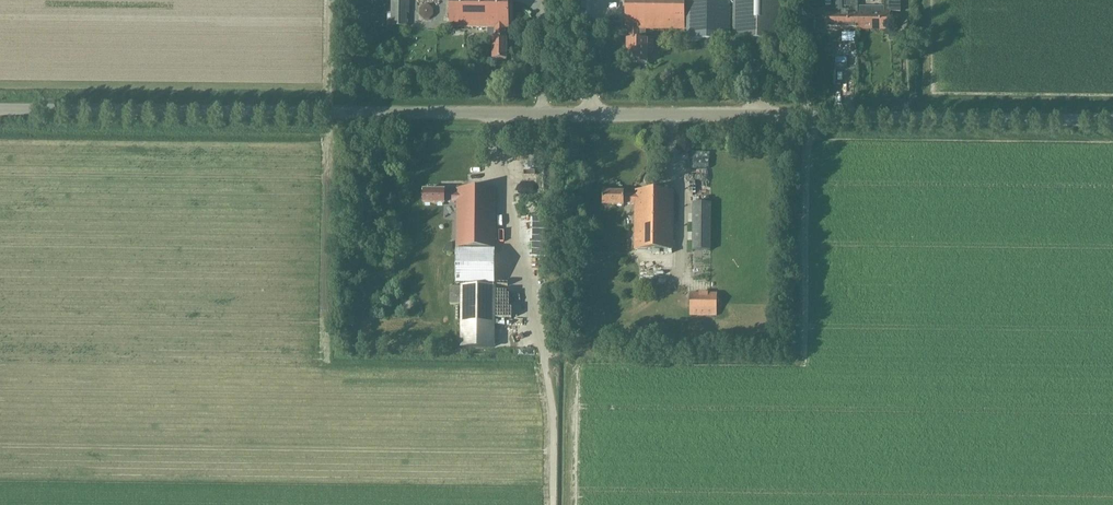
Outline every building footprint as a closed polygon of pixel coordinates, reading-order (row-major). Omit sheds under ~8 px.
[(406,26),(407,1),(391,0),(391,13),(387,13),(387,26),(406,26)] [(431,24),(430,16),(439,15),(438,8),(436,9),(435,0),(429,0),(429,6),(416,6),(417,25),(431,24)] [(508,0),(450,0),(450,27),(495,28),(494,39),(493,39),(493,60),(506,60),(506,39),(504,39),(505,28),(508,28),(508,0)] [(687,30),(687,41),(727,42),(728,12),(734,12),(733,42),(782,42),(782,0),(626,0),(626,29),(629,29),(629,40),(627,40),(627,61),(634,62),(634,64),(647,64),(647,53),(653,53),(653,40),(645,40),(646,29),(687,30)] [(842,0),(836,0),(836,13),(826,13),(825,13),(825,30),(826,30),(842,30),(842,13),(842,0)] [(857,6),(857,0),(851,0),(851,6),(850,6),(850,13),(842,13),(842,30),(858,30),(858,13),(858,6),(857,6)] [(874,13),(873,30),(889,30),(890,30),(890,11),(900,11),(900,0),(884,0),(884,13),(874,13)] [(858,30),(873,30),(874,13),(858,13),(858,30)] [(495,248),(495,189),(456,189),(456,193),(444,193),(444,191),(423,191),(423,204),(444,204),(444,203),(456,203),(456,248),(456,284),(465,284),(465,287),(449,287),(449,304),(462,304),(462,346),(495,346),(495,287),(495,248)] [(673,250),(673,191),(623,190),(623,192),(602,192),(602,205),(612,205),(612,206),(624,206),(624,204),(634,204),(634,249),(673,250)] [(711,250),(711,204),(692,203),(692,250),(711,250)] [(531,257),(538,266),(544,261),(537,252),(531,257)] [(504,272),(499,301),(519,304),(524,275),(504,272)] [(717,316),(717,293),(689,293),(689,315),(717,316)]
